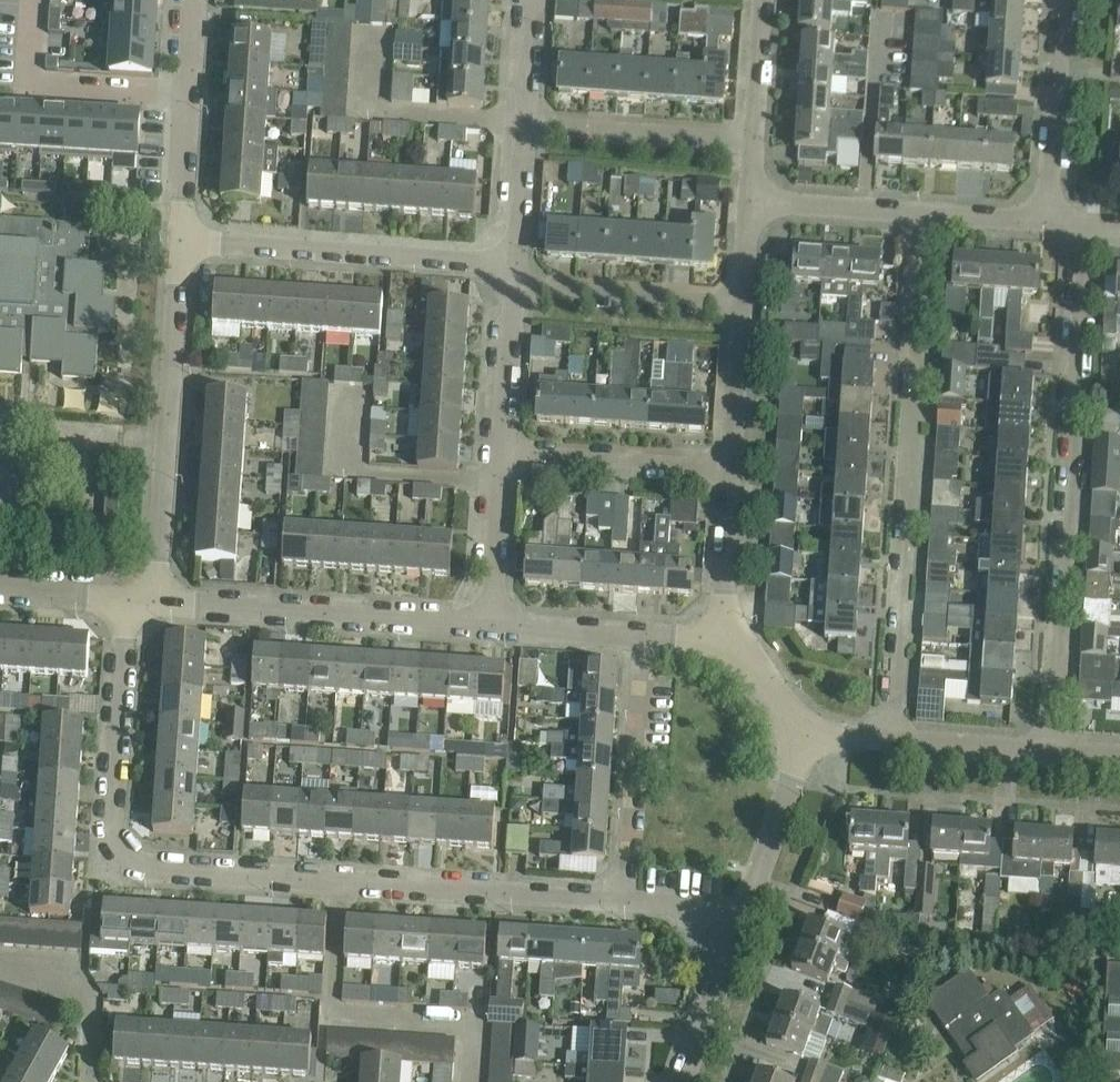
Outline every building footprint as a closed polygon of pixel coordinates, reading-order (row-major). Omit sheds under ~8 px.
[(262,10),(263,1),(246,0),(234,0),(234,8),(262,10)] [(343,23),(352,24),(352,22),(370,23),(372,0),(357,0),(357,7),(345,6),(344,12),(343,12),(343,23)] [(399,0),(372,0),(370,23),(397,25),(398,20),(399,0)] [(410,0),(399,0),(398,20),(409,21),(410,0)] [(489,0),(486,0),(443,0),(441,23),(454,24),(488,27),(489,0)] [(579,0),(556,0),(555,18),(578,20),(579,0)] [(593,21),(594,1),(579,0),(578,20),(593,21)] [(909,0),(882,0),(881,7),(881,9),(908,12),(909,0)] [(113,24),(113,25),(155,28),(156,4),(151,4),(115,1),(115,2),(114,13),(114,18),(113,24)] [(263,1),(262,10),(289,11),(290,3),(263,1)] [(612,32),(621,33),(624,3),(594,1),(593,21),(593,31),(596,31),(597,21),(607,22),(607,28),(612,32)] [(866,17),(867,6),(801,1),(799,29),(831,31),(832,15),(852,16),(866,17)] [(1022,33),(1024,7),(954,1),(953,13),(991,16),(990,31),(1022,33)] [(317,4),(290,3),(289,11),(317,13),(317,10),(317,4)] [(622,31),(650,33),(651,14),(652,5),(624,3),(621,33),(622,33),(622,31)] [(49,9),(49,21),(61,22),(61,10),(49,9)] [(687,38),(707,39),(709,18),(709,10),(695,9),(695,13),(681,12),(679,37),(678,45),(687,46),(687,38)] [(317,10),(317,13),(316,20),(312,20),(312,21),(328,22),(343,23),(343,12),(317,10)] [(916,12),(915,26),(943,28),(944,14),(916,12)] [(666,15),(651,14),(650,33),(665,34),(666,15)] [(704,56),(701,102),(723,104),(727,53),(718,52),(719,38),(732,39),(733,20),(709,18),(707,39),(706,56),(704,56)] [(49,21),(48,33),(60,34),(61,22),(49,21)] [(324,68),(325,58),(326,46),(327,34),(328,22),(312,21),(309,66),(324,68)] [(328,22),(327,34),(351,36),(352,24),(343,23),(328,22)] [(103,23),(101,49),(111,50),(112,49),(153,52),(155,28),(113,25),(113,24),(103,23)] [(486,54),(488,27),(454,24),(452,52),(486,54)] [(942,41),(943,28),(915,26),(914,39),(942,41)] [(865,28),(855,28),(855,36),(864,37),(865,28)] [(983,45),(982,57),(1020,60),(1022,33),(990,31),(989,45),(983,45)] [(232,32),(230,60),(284,64),(286,36),(272,36),(272,35),(232,32)] [(397,33),(395,48),(422,50),(423,35),(397,33)] [(327,34),(326,46),(350,48),(351,36),(327,34)] [(803,38),(801,67),(867,71),(868,60),(834,57),(835,40),(803,38)] [(940,54),(941,43),(942,41),(914,39),(913,52),(940,55),(940,54)] [(941,43),(940,54),(955,55),(956,44),(941,43)] [(326,46),(325,58),(349,60),(350,48),(326,46)] [(421,64),(422,50),(395,48),(394,62),(421,64)] [(111,50),(110,74),(152,77),(153,52),(112,49),(111,50)] [(442,51),(439,78),(484,81),(486,54),(452,52),(442,51)] [(645,98),(647,67),(632,66),(633,52),(622,52),(621,65),(619,65),(617,96),(645,98)] [(939,67),(940,55),(913,52),(912,65),(939,67)] [(940,55),(939,67),(938,79),(953,80),(955,55),(940,54),(940,55)] [(701,102),(704,56),(703,69),(689,68),(690,56),(677,56),(676,69),(675,69),(673,100),(701,102)] [(1020,60),(982,57),(982,67),(987,68),(986,85),(985,96),(1014,98),(1015,87),(1018,87),(1020,60)] [(46,58),(45,70),(57,71),(58,59),(46,58)] [(348,72),(349,60),(325,58),(324,68),(324,70),(348,72)] [(230,60),(229,88),(268,91),(270,64),(284,65),(284,64),(230,60)] [(559,92),(587,94),(590,63),(561,61),(559,92)] [(587,94),(617,96),(619,65),(590,63),(587,94)] [(939,67),(912,65),(911,78),(938,80),(938,79),(939,67)] [(307,94),(322,95),(323,94),(323,82),(324,70),(324,68),(309,66),(307,94)] [(675,69),(647,67),(645,98),(673,100),(675,69)] [(801,67),(799,93),(831,95),(832,80),(866,82),(867,71),(801,67)] [(324,70),(323,82),(348,84),(348,72),(324,70)] [(411,104),(413,76),(394,75),(391,102),(411,104)] [(482,108),(484,81),(439,78),(437,104),(448,105),(448,106),(482,108)] [(924,107),(935,108),(936,93),(937,93),(937,92),(938,80),(911,78),(910,91),(925,92),(924,107)] [(347,96),(348,84),(323,82),(323,94),(347,96)] [(1109,99),(1119,100),(1119,87),(1110,86),(1109,99)] [(266,119),(268,91),(229,88),(227,116),(266,119)] [(902,164),(904,133),(889,131),(890,113),(893,113),(895,90),(881,89),(879,112),(875,162),(902,164)] [(946,93),(937,92),(937,93),(936,93),(935,108),(945,108),(946,93)] [(799,93),(797,121),(863,125),(864,114),(829,112),(831,95),(799,93)] [(323,94),(322,95),(322,106),(346,108),(347,96),(323,94)] [(987,117),(989,101),(979,100),(978,116),(987,117)] [(1017,104),(989,101),(987,117),(1016,119),(1017,104)] [(328,119),(342,120),(345,121),(346,108),(322,106),(321,118),(328,119)] [(18,155),(18,150),(17,150),(20,108),(0,107),(0,154),(18,155)] [(292,122),(307,122),(307,108),(293,107),(292,122)] [(20,108),(17,150),(18,150),(40,151),(41,151),(44,110),(20,108)] [(40,151),(40,157),(65,158),(68,111),(44,110),(41,151),(40,151)] [(68,111),(65,158),(88,160),(92,113),(68,111)] [(92,113),(88,160),(113,162),(114,156),(113,156),(115,114),(92,113)] [(115,114),(113,156),(114,156),(138,158),(140,116),(115,114)] [(264,147),(266,119),(227,116),(225,144),(264,147)] [(341,135),(342,120),(328,119),(327,134),(341,135)] [(356,121),(345,121),(342,120),(341,135),(355,136),(356,121)] [(826,164),(827,155),(837,156),(838,141),(862,142),(863,125),(797,121),(795,148),(799,148),(798,163),(826,164)] [(933,130),(923,129),(923,122),(905,121),(904,133),(902,164),(930,166),(933,130)] [(307,122),(292,122),(291,136),(306,136),(307,122)] [(383,138),(396,139),(397,124),(384,123),(383,138)] [(397,124),(396,139),(410,140),(411,125),(397,124)] [(438,141),(452,142),(453,128),(438,127),(438,141)] [(467,129),(453,128),(452,142),(466,143),(467,129)] [(930,166),(957,168),(959,136),(943,135),(943,130),(933,130),(930,166)] [(957,168),(984,170),(986,132),(976,132),(975,137),(959,136),(957,168)] [(986,132),(984,170),(1012,172),(1015,140),(997,139),(998,133),(986,132)] [(264,147),(225,144),(223,172),(262,175),(262,173),(275,174),(277,148),(264,147)] [(288,175),(303,176),(303,163),(288,162),(288,175)] [(582,184),(583,165),(569,164),(556,164),(556,176),(569,176),(568,183),(582,184)] [(583,165),(582,184),(597,185),(598,166),(583,165)] [(335,208),(338,169),(310,167),(307,206),(335,208)] [(810,184),(812,169),(798,168),(796,184),(810,184)] [(366,171),(338,169),(335,208),(363,210),(366,171)] [(363,210),(391,212),(393,173),(366,171),(363,210)] [(260,203),(262,175),(223,172),(221,200),(260,203)] [(391,212),(419,214),(421,175),(393,173),(391,212)] [(303,176),(288,175),(279,175),(278,190),(302,191),(303,176)] [(419,214),(447,216),(449,176),(421,175),(419,214)] [(449,176),(447,216),(474,218),(477,178),(449,176)] [(638,197),(639,178),(626,177),(625,196),(638,197)] [(639,178),(638,197),(668,199),(669,180),(654,179),(639,178)] [(697,182),(696,201),(719,203),(721,182),(698,180),(697,182)] [(682,200),(696,201),(697,182),(683,181),(682,200)] [(22,183),(22,192),(38,193),(39,184),(22,183)] [(39,184),(38,193),(55,194),(55,185),(39,184)] [(70,186),(69,195),(86,196),(87,187),(70,186)] [(87,187),(86,196),(103,197),(103,188),(87,187)] [(110,189),(110,198),(126,199),(126,190),(110,189)] [(2,197),(0,197),(0,372),(21,373),(22,351),(31,351),(30,363),(32,363),(32,360),(63,362),(62,378),(63,378),(63,376),(96,378),(99,333),(115,334),(115,333),(112,333),(114,300),(101,299),(103,267),(81,266),(82,252),(88,252),(90,226),(0,220),(2,197)] [(122,233),(123,216),(108,215),(107,232),(122,233)] [(691,266),(695,216),(692,215),(691,235),(666,233),(664,264),(691,266)] [(695,216),(691,266),(712,267),(715,219),(711,219),(707,217),(695,216)] [(547,256),(577,258),(579,227),(550,225),(547,256)] [(607,229),(579,227),(577,258),(605,260),(607,229)] [(605,260),(634,262),(636,231),(607,229),(605,260)] [(634,262),(664,264),(666,233),(636,231),(634,262)] [(821,284),(823,252),(796,250),(793,282),(821,284)] [(848,286),(850,254),(823,252),(821,284),(848,286)] [(850,254),(848,286),(847,299),(847,313),(848,313),(847,340),(874,342),(875,322),(861,321),(863,287),(878,288),(880,256),(850,254)] [(967,289),(981,291),(984,259),(955,257),(953,287),(947,287),(944,318),(964,320),(967,289)] [(1011,261),(984,259),(981,291),(978,340),(992,341),(995,292),(1009,293),(1011,261)] [(1040,263),(1011,261),(1009,293),(1005,351),(1032,353),(1033,335),(1020,334),(1023,294),(1037,295),(1040,263)] [(881,282),(897,282),(898,265),(882,265),(881,282)] [(1102,351),(1113,352),(1116,352),(1117,337),(1118,319),(1119,319),(1119,268),(1118,300),(1117,305),(1105,304),(1103,336),(1102,351)] [(213,325),(240,327),(243,287),(215,285),(213,325)] [(271,289),(243,287),(240,327),(268,329),(271,289)] [(268,329),(296,331),(299,291),(271,289),(268,329)] [(324,333),(327,293),(299,291),(296,331),(324,333)] [(352,335),(355,295),(327,293),(324,333),(352,335)] [(355,295),(352,335),(380,337),(383,297),(355,295)] [(429,300),(427,328),(467,331),(469,303),(429,300)] [(387,326),(402,327),(403,313),(388,312),(387,326)] [(817,344),(818,326),(785,324),(784,341),(817,344)] [(401,341),(402,327),(387,326),(386,340),(401,341)] [(818,326),(817,344),(817,345),(839,347),(840,328),(818,326)] [(570,345),(571,330),(571,329),(543,327),(542,343),(570,345)] [(427,328),(425,356),(465,359),(467,331),(427,328)] [(625,342),(625,353),(620,427),(647,429),(650,397),(649,397),(636,396),(640,342),(626,341),(626,342),(625,342)] [(668,344),(666,365),(671,365),(680,366),(681,345),(673,344),(668,344)] [(941,367),(965,369),(976,369),(978,347),(943,344),(941,367)] [(823,364),(843,365),(864,366),(865,348),(839,347),(817,345),(817,357),(823,357),(823,364)] [(978,347),(976,369),(1025,373),(1026,357),(1000,355),(1000,348),(978,347)] [(620,427),(625,353),(615,352),(612,394),(595,393),(593,425),(620,427)] [(238,369),(239,355),(225,354),(224,368),(238,369)] [(239,355),(238,369),(251,370),(252,356),(239,355)] [(463,387),(465,359),(425,356),(423,384),(463,387)] [(280,373),(293,374),(295,359),(281,357),(280,373)] [(569,358),(568,373),(568,376),(582,377),(583,359),(569,358)] [(295,359),(293,374),(307,375),(308,360),(295,359)] [(675,431),(680,366),(671,365),(666,365),(663,364),(662,381),(650,380),(649,397),(650,397),(647,429),(675,431)] [(874,367),(864,366),(843,365),(842,381),(829,380),(828,392),(872,395),(874,367)] [(680,366),(675,431),(704,433),(706,401),(691,400),(693,366),(680,366)] [(375,367),(374,381),(389,382),(390,368),(375,367)] [(939,399),(962,401),(965,369),(941,367),(939,399)] [(334,383),(348,384),(349,369),(335,368),(334,383)] [(349,369),(348,384),(362,385),(363,370),(349,369)] [(537,421),(565,423),(567,391),(568,376),(568,373),(554,372),(554,378),(540,377),(537,421)] [(1002,404),(1032,407),(1034,378),(1004,376),(1004,378),(994,377),(992,403),(1002,404)] [(301,381),(300,393),(327,395),(328,383),(301,381)] [(388,396),(389,382),(374,381),(373,395),(388,396)] [(461,415),(463,387),(423,384),(421,412),(461,415)] [(780,388),(778,416),(801,417),(803,390),(798,390),(781,388),(780,388)] [(595,393),(567,391),(565,423),(593,425),(595,393)] [(206,419),(245,422),(247,394),(208,392),(206,419)] [(870,422),(872,395),(828,392),(828,403),(841,404),(840,420),(870,422)] [(326,406),(327,395),(300,393),(299,405),(326,406)] [(939,399),(937,427),(961,429),(962,401),(939,399)] [(1032,407),(1002,404),(1000,432),(1030,434),(1032,407)] [(299,412),(298,416),(325,418),(326,406),(299,405),(299,412)] [(298,426),(298,416),(299,412),(285,411),(284,425),(298,426)] [(1116,438),(1117,412),(1105,411),(1103,437),(1116,438)] [(421,412),(420,440),(459,443),(461,415),(421,412)] [(297,428),(325,430),(325,418),(298,416),(298,426),(297,428)] [(801,417),(778,416),(777,441),(800,443),(801,417)] [(243,450),(245,422),(206,419),(204,447),(243,450)] [(825,445),(869,448),(870,422),(840,420),(839,433),(826,432),(825,445)] [(372,423),(371,437),(385,438),(386,424),(372,423)] [(283,439),(297,440),(297,428),(298,426),(284,425),(283,439)] [(959,456),(961,429),(937,427),(935,455),(959,456)] [(297,428),(297,440),(324,442),(325,430),(297,428)] [(1028,461),(1030,434),(1000,432),(998,459),(1028,461)] [(385,438),(371,437),(370,450),(384,451),(385,438)] [(1095,465),(1119,467),(1119,441),(1096,439),(1095,465)] [(323,454),(324,442),(297,440),(296,452),(323,454)] [(457,471),(459,443),(420,440),(418,468),(457,471)] [(798,471),(800,443),(777,441),(775,469),(798,471)] [(867,475),(869,448),(825,445),(824,461),(837,462),(837,473),(867,475)] [(204,447),(202,475),(241,478),(243,450),(204,447)] [(121,464),(122,448),(108,448),(107,463),(121,464)] [(296,452),(295,464),(322,466),(323,454),(296,452)] [(935,455),(933,481),(952,482),(952,479),(958,480),(959,456),(935,455)] [(998,459),(996,485),(1026,487),(1028,461),(998,459)] [(303,478),(316,478),(321,479),(322,466),(295,464),(294,477),(303,478)] [(1095,465),(1093,492),(1119,494),(1119,467),(1095,465)] [(266,480),(282,480),(282,467),(267,466),(266,480)] [(796,498),(798,471),(775,469),(773,496),(796,498)] [(865,503),(867,475),(837,473),(836,486),(822,486),(821,500),(865,503)] [(239,506),(241,478),(202,475),(200,503),(239,506)] [(315,494),(316,478),(303,478),(302,493),(315,494)] [(331,479),(321,479),(316,478),(315,494),(330,495),(331,479)] [(282,480),(266,480),(266,494),(281,495),(282,480)] [(952,483),(952,482),(933,481),(931,507),(960,509),(961,484),(952,483)] [(371,498),(372,483),(358,482),(357,496),(371,498)] [(372,483),(371,498),(385,499),(386,484),(372,483)] [(412,499),(427,500),(428,486),(413,485),(412,499)] [(977,500),(976,510),(1024,514),(1026,487),(996,485),(995,502),(977,500)] [(441,487),(428,486),(427,500),(440,501),(441,487)] [(1091,519),(1111,521),(1115,521),(1117,494),(1119,494),(1093,492),(1091,519)] [(598,530),(613,531),(615,497),(588,495),(586,518),(599,518),(598,530)] [(773,496),(771,524),(794,525),(796,498),(773,496)] [(629,498),(615,497),(613,531),(612,543),(626,544),(629,498)] [(833,515),(833,528),(863,530),(865,503),(821,500),(820,515),(833,515)] [(699,504),(671,502),(669,524),(697,526),(699,504)] [(238,534),(239,506),(200,503),(198,531),(238,534)] [(931,507),(929,534),(948,536),(949,524),(958,525),(960,509),(931,507)] [(1022,541),(1024,514),(976,510),(975,523),(993,524),(992,539),(1022,541)] [(525,585),(554,587),(558,522),(558,516),(552,516),(544,523),(542,554),(528,553),(527,555),(516,554),(515,572),(526,573),(525,585)] [(1091,519),(1089,546),(1113,548),(1114,533),(1110,533),(1111,521),(1091,519)] [(263,535),(277,536),(278,522),(264,521),(263,535)] [(581,588),(583,556),(569,556),(571,523),(558,522),(554,587),(581,588)] [(792,553),(794,525),(771,524),(769,552),(792,553)] [(310,567),(313,527),(285,525),(282,565),(310,567)] [(667,546),(668,536),(669,526),(653,525),(652,545),(640,544),(639,560),(637,592),(664,594),(667,546)] [(341,529),(313,527),(310,567),(338,569),(341,529)] [(861,558),(863,530),(833,528),(832,544),(800,542),(799,554),(801,554),(831,556),(861,558)] [(366,571),(369,531),(341,529),(338,569),(366,571)] [(236,562),(238,534),(198,531),(196,559),(236,562)] [(366,571),(394,573),(397,533),(369,531),(366,571)] [(424,535),(397,533),(394,573),(422,574),(424,535)] [(947,551),(948,536),(929,534),(928,562),(956,564),(956,551),(947,551)] [(277,536),(263,535),(262,549),(276,549),(277,536)] [(452,537),(424,535),(422,574),(450,576),(452,537)] [(667,546),(664,594),(692,596),(693,584),(702,584),(703,576),(694,575),(694,565),(679,563),(680,547),(668,546),(668,536),(667,546)] [(980,539),(978,565),(1021,568),(1022,541),(992,539),(992,540),(980,539)] [(1089,546),(1087,574),(1109,575),(1111,575),(1113,548),(1089,546)] [(769,552),(767,578),(790,580),(791,567),(792,553),(769,552)] [(792,553),(791,567),(800,568),(801,554),(799,554),(792,553)] [(609,590),(611,558),(583,556),(581,588),(609,590)] [(831,556),(829,582),(859,584),(861,558),(831,556)] [(637,592),(639,560),(611,558),(609,590),(637,592)] [(928,562),(926,589),(950,591),(950,587),(954,587),(956,564),(928,562)] [(212,565),(204,570),(210,580),(219,575),(212,565)] [(977,581),(977,593),(988,594),(1019,596),(1021,568),(978,565),(978,566),(977,581)] [(1087,574),(1085,600),(1108,601),(1109,575),(1087,574)] [(790,580),(767,578),(765,606),(789,607),(790,580)] [(859,584),(829,582),(827,610),(858,612),(859,584)] [(1017,624),(1019,596),(988,594),(987,611),(949,608),(950,591),(926,589),(924,616),(1017,624)] [(1108,602),(1108,601),(1085,600),(1083,628),(1107,630),(1107,629),(1109,603),(1108,602)] [(765,606),(764,628),(795,630),(795,608),(789,607),(765,606)] [(827,610),(810,609),(808,623),(826,624),(825,638),(856,640),(858,612),(827,610)] [(970,632),(969,647),(1015,650),(1017,624),(924,616),(922,639),(947,640),(947,630),(970,632)] [(1081,656),(1105,657),(1107,638),(1119,639),(1119,630),(1107,629),(1107,630),(1083,628),(1081,656)] [(34,634),(6,632),(4,671),(31,673),(34,634)] [(62,635),(34,634),(31,673),(59,675),(62,635)] [(90,637),(62,635),(59,675),(87,677),(90,637)] [(167,636),(165,664),(204,667),(206,639),(167,636)] [(1015,650),(969,647),(969,648),(970,648),(969,665),(945,663),(945,658),(921,656),(920,671),(1013,678),(1015,650)] [(252,688),(280,690),(283,651),(255,649),(252,688)] [(308,692),(311,653),(283,651),(280,690),(308,692)] [(339,655),(311,653),(308,692),(336,694),(339,655)] [(336,694),(364,696),(366,657),(339,655),(336,694)] [(232,670),(246,671),(247,657),(239,656),(233,656),(232,670)] [(1079,682),(1114,685),(1116,658),(1105,657),(1081,656),(1079,682)] [(394,658),(366,657),(364,696),(391,698),(394,658)] [(422,660),(394,658),(391,698),(419,700),(422,660)] [(447,702),(449,662),(422,660),(419,700),(447,702)] [(538,663),(520,661),(518,688),(536,689),(538,663)] [(477,664),(449,662),(447,702),(474,704),(477,664)] [(202,695),(204,667),(165,664),(163,692),(202,695)] [(477,664),(474,704),(503,706),(505,666),(477,664)] [(568,692),(584,693),(615,696),(617,667),(574,664),(573,681),(568,680),(568,692)] [(245,685),(246,671),(232,670),(231,684),(245,685)] [(1011,706),(1013,678),(920,671),(919,691),(917,721),(943,723),(945,693),(946,683),(967,685),(965,703),(1011,706)] [(1079,682),(1078,702),(1111,704),(1112,699),(1119,699),(1119,685),(1114,685),(1079,682)] [(567,706),(568,692),(550,691),(549,704),(567,706)] [(163,692),(161,720),(200,723),(202,695),(163,692)] [(584,693),(582,721),(614,723),(615,696),(584,693)] [(13,696),(2,695),(1,709),(29,711),(30,696),(13,696)] [(41,712),(55,713),(56,699),(42,698),(41,712)] [(70,700),(56,699),(55,713),(83,715),(84,703),(70,702),(70,700)] [(229,711),(228,725),(242,726),(243,712),(229,711)] [(6,716),(5,730),(19,731),(20,717),(6,716)] [(264,726),(257,725),(258,717),(250,717),(250,725),(249,739),(263,740),(264,726)] [(44,719),(42,747),(82,750),(84,722),(44,719)] [(161,720),(159,748),(198,750),(200,723),(161,720)] [(612,751),(614,723),(582,721),(581,735),(547,733),(546,747),(552,747),(612,751)] [(227,739),(241,740),(242,726),(228,725),(227,739)] [(291,742),(305,743),(306,729),(292,728),(291,742)] [(320,730),(306,729),(305,743),(319,744),(320,730)] [(360,747),(361,733),(347,732),(346,746),(360,747)] [(361,733),(360,747),(388,749),(389,735),(361,733)] [(389,735),(388,749),(415,751),(416,737),(389,735)] [(430,737),(416,737),(415,751),(429,752),(430,737)] [(457,754),(456,757),(471,758),(472,744),(444,742),(443,753),(457,754)] [(472,744),(471,758),(484,759),(486,745),(472,744)] [(262,747),(248,746),(247,760),(261,761),(262,747)] [(42,747),(40,775),(80,778),(82,750),(42,747)] [(579,761),(578,777),(610,779),(612,751),(552,747),(551,760),(579,761)] [(196,778),(198,750),(159,748),(157,775),(196,778)] [(303,764),(304,750),(290,749),(289,763),(303,764)] [(332,752),(304,750),(303,764),(330,766),(332,752)] [(360,754),(332,752),(330,766),(359,768),(360,754)] [(238,782),(240,754),(226,753),(224,781),(238,782)] [(387,755),(360,754),(359,768),(386,770),(387,755)] [(519,755),(507,755),(506,755),(506,770),(519,770),(519,755)] [(400,771),(414,772),(415,757),(401,756),(400,771)] [(415,757),(414,772),(428,773),(429,758),(415,757)] [(455,771),(469,772),(471,758),(456,757),(455,771)] [(3,758),(2,772),(16,773),(17,759),(3,758)] [(484,759),(471,758),(469,772),(483,773),(484,759)] [(16,773),(2,772),(1,786),(15,787),(16,773)] [(80,778),(40,775),(38,802),(78,805),(80,778)] [(194,806),(196,778),(157,775),(155,803),(194,806)] [(610,779),(578,777),(577,791),(544,789),(544,802),(608,806),(610,779)] [(237,796),(238,782),(224,781),(223,795),(237,796)] [(353,839),(356,792),(341,790),(340,799),(328,798),(325,837),(353,839)] [(270,833),(273,794),(245,792),(242,831),(270,833)] [(353,839),(381,841),(383,801),(357,800),(357,792),(356,792),(353,839)] [(300,796),(273,794),(270,833),(297,835),(300,796)] [(297,835),(325,837),(328,798),(300,796),(297,835)] [(512,799),(511,812),(518,812),(523,808),(523,800),(512,799)] [(381,841),(408,843),(411,803),(383,801),(381,841)] [(76,833),(78,805),(38,802),(36,830),(76,833)] [(606,833),(608,806),(544,802),(543,811),(542,815),(575,817),(574,831),(606,833)] [(192,834),(194,806),(155,803),(153,831),(192,834)] [(439,805),(411,803),(408,843),(436,845),(439,805)] [(436,845),(464,847),(466,807),(439,805),(436,845)] [(495,809),(466,807),(464,847),(492,848),(495,809)] [(236,809),(222,808),(221,822),(235,823),(236,809)] [(12,828),(13,814),(0,813),(0,827),(12,828)] [(877,879),(882,819),(852,817),(850,853),(866,855),(865,878),(877,879)] [(909,821),(882,819),(877,879),(888,879),(889,861),(906,862),(909,821)] [(960,857),(963,825),(934,823),(932,855),(960,857)] [(991,827),(963,825),(960,857),(989,859),(991,827)] [(527,856),(529,828),(508,827),(506,855),(527,856)] [(11,842),(12,828),(0,828),(0,841),(11,842)] [(36,830),(34,858),(74,861),(76,833),(36,830)] [(604,861),(606,833),(574,831),(573,845),(540,843),(539,857),(604,861)] [(1000,880),(1041,882),(1045,833),(1016,831),(1015,853),(1014,861),(1014,862),(1002,861),(1000,880)] [(1045,833),(1041,882),(1040,894),(1041,894),(1040,912),(1051,912),(1052,894),(1054,864),(1070,866),(1071,857),(1073,835),(1045,833)] [(1119,888),(1119,838),(1098,836),(1095,875),(1084,874),(1082,898),(1081,910),(1095,911),(1097,887),(1119,888)] [(34,858),(32,886),(72,888),(74,861),(34,858)] [(905,895),(916,896),(919,868),(905,867),(904,890),(906,890),(905,895)] [(916,896),(914,918),(913,944),(925,947),(927,919),(933,919),(936,868),(919,867),(919,868),(916,896)] [(8,883),(9,869),(0,869),(0,883),(8,883)] [(1082,898),(1084,874),(1070,873),(1068,896),(1082,898)] [(994,952),(1000,878),(986,877),(981,951),(994,952)] [(810,881),(807,888),(831,896),(834,889),(810,881)] [(0,883),(0,897),(7,897),(8,883),(0,883)] [(70,917),(72,888),(32,886),(30,914),(70,917)] [(865,895),(863,901),(844,894),(836,916),(879,932),(884,918),(874,914),(875,899),(865,895)] [(130,959),(130,945),(133,905),(104,903),(103,917),(92,916),(90,956),(130,959)] [(158,947),(160,907),(133,905),(130,945),(158,947)] [(158,947),(186,949),(188,909),(160,907),(158,947)] [(186,949),(213,951),(216,911),(188,909),(186,949)] [(241,952),(243,913),(216,911),(213,951),(241,952)] [(271,915),(243,913),(241,952),(268,954),(267,965),(268,965),(271,915)] [(296,956),(298,917),(271,915),(268,965),(283,966),(283,955),(296,956)] [(327,919),(298,917),(296,956),(324,958),(327,919)] [(18,920),(5,919),(3,945),(16,946),(18,920)] [(16,946),(29,947),(31,921),(18,920),(16,946)] [(372,961),(375,922),(347,920),(344,959),(372,961)] [(810,920),(801,944),(836,958),(845,933),(810,920)] [(44,922),(31,921),(29,947),(42,948),(44,922)] [(42,948),(55,949),(57,922),(44,922),(42,948)] [(70,923),(57,922),(55,949),(68,950),(70,923)] [(400,963),(403,924),(375,922),(372,961),(400,963)] [(70,923),(68,950),(81,951),(83,924),(70,923)] [(428,965),(431,926),(403,924),(400,963),(428,965)] [(878,933),(857,925),(853,938),(874,946),(878,933)] [(455,967),(459,928),(431,926),(428,965),(455,967)] [(459,928),(455,967),(484,969),(487,929),(459,928)] [(489,1024),(494,1024),(518,1026),(522,1026),(524,1002),(511,1001),(514,963),(527,964),(530,932),(501,930),(496,1001),(490,1001),(489,1024)] [(553,999),(557,934),(530,932),(527,964),(541,965),(540,998),(553,999)] [(557,934),(553,999),(568,1000),(569,967),(583,968),(585,936),(557,934)] [(608,1003),(613,938),(585,936),(583,968),(596,968),(594,1002),(608,1003)] [(608,1003),(607,1022),(631,1024),(632,1011),(621,1010),(623,986),(637,987),(638,972),(641,940),(613,938),(608,1003)] [(1102,948),(1102,957),(1117,958),(1117,943),(1108,943),(1102,948)] [(836,958),(801,944),(792,969),(828,982),(832,970),(845,975),(849,963),(836,958)] [(1106,964),(1100,1071),(1119,1072),(1119,965),(1106,964)] [(968,969),(924,1001),(945,1030),(968,1062),(981,1081),(1015,1057),(1011,1052),(1014,1050),(1034,1035),(1033,1034),(1053,1020),(1029,986),(1009,1001),(1002,990),(990,999),(968,969)] [(184,985),(185,971),(171,970),(170,984),(184,985)] [(199,971),(185,971),(184,985),(198,986),(199,971)] [(225,988),(239,989),(240,974),(226,973),(225,988)] [(127,988),(142,989),(143,975),(127,974),(127,988)] [(254,975),(240,974),(239,989),(253,990),(254,975)] [(295,978),(294,992),(321,994),(322,977),(310,976),(309,979),(295,978)] [(280,991),(294,992),(295,978),(281,977),(280,991)] [(1072,979),(1062,989),(1075,1002),(1085,992),(1072,979)] [(4,1012),(12,987),(1,983),(0,985),(0,1011),(4,1012)] [(836,985),(832,999),(874,1015),(879,1001),(836,985)] [(114,987),(97,986),(103,995),(108,995),(107,1000),(128,1002),(128,996),(142,996),(142,989),(127,988),(125,988),(116,987),(114,987)] [(23,990),(12,987),(4,1012),(16,1016),(23,990)] [(342,1001),(370,1003),(371,988),(343,987),(342,1001)] [(399,990),(371,988),(370,1003),(398,1005),(399,990)] [(161,1005),(175,1006),(176,992),(162,990),(161,1005)] [(399,990),(398,1005),(412,1006),(413,991),(399,990)] [(190,993),(176,992),(175,1006),(189,1007),(190,993)] [(439,1008),(453,1009),(454,994),(440,993),(439,1008)] [(229,1010),(230,995),(217,994),(216,1009),(229,1010)] [(454,994),(453,1009),(467,1009),(468,995),(454,994)] [(230,995),(229,1010),(256,1012),(257,997),(230,995)] [(784,996),(775,1020),(826,1039),(832,1022),(817,1016),(820,1009),(784,996)] [(38,1023),(50,1027),(58,1001),(46,997),(38,1023)] [(271,1013),(283,1014),(284,998),(272,997),(271,1013)] [(284,998),(283,1014),(294,1015),(296,999),(284,998)] [(869,1028),(874,1015),(832,999),(826,1013),(869,1028)] [(71,1005),(58,1001),(50,1027),(63,1030),(71,1005)] [(571,1005),(570,1015),(578,1015),(579,1005),(571,1005)] [(881,1059),(894,1025),(874,1018),(861,1052),(881,1059)] [(775,1020),(766,1045),(787,1053),(802,1058),(802,1057),(811,1060),(817,1063),(826,1039),(775,1020)] [(114,1062),(141,1064),(144,1025),(116,1023),(114,1062)] [(517,1038),(518,1026),(494,1024),(493,1036),(517,1038)] [(172,1027),(144,1025),(141,1064),(169,1066),(172,1027)] [(537,1026),(522,1026),(518,1026),(517,1038),(516,1050),(515,1062),(515,1063),(533,1064),(535,1064),(537,1026)] [(197,1068),(200,1029),(172,1027),(169,1066),(197,1068)] [(225,1070),(228,1031),(200,1029),(197,1068),(225,1070)] [(326,1057),(338,1058),(340,1031),(328,1030),(326,1057)] [(35,1031),(21,1056),(56,1075),(69,1050),(35,1031)] [(256,1033),(228,1031),(225,1070),(253,1072),(256,1033)] [(353,1032),(340,1031),(338,1058),(351,1058),(353,1032)] [(567,1053),(566,1066),(622,1070),(624,1040),(622,1040),(623,1033),(593,1031),(591,1055),(567,1053)] [(351,1058),(362,1059),(364,1059),(366,1033),(353,1032),(351,1058)] [(284,1035),(256,1033),(253,1072),(281,1074),(284,1035)] [(366,1033),(364,1059),(376,1060),(378,1034),(366,1033)] [(378,1034),(376,1060),(389,1061),(391,1034),(378,1034)] [(391,1034),(389,1061),(402,1062),(403,1035),(391,1034)] [(311,1037),(284,1035),(281,1074),(309,1076),(311,1037)] [(402,1062),(403,1062),(414,1063),(416,1036),(403,1035),(402,1062)] [(429,1037),(416,1036),(414,1063),(427,1064),(429,1037)] [(516,1050),(517,1038),(493,1036),(492,1048),(516,1050)] [(434,1064),(439,1065),(441,1038),(429,1037),(427,1064),(434,1064)] [(455,1039),(441,1038),(439,1065),(453,1066),(455,1039)] [(515,1062),(516,1050),(492,1048),(491,1060),(515,1062)] [(7,1080),(11,1081),(52,1081),(56,1075),(21,1056),(7,1080)] [(362,1059),(361,1081),(402,1081),(403,1062),(402,1062),(389,1061),(376,1060),(364,1059),(362,1059)] [(491,1060),(490,1072),(514,1074),(515,1063),(515,1062),(491,1060)] [(806,1074),(827,1081),(839,1081),(843,1073),(811,1060),(806,1074)] [(515,1063),(514,1074),(514,1077),(533,1078),(533,1064),(515,1063)] [(453,1066),(439,1065),(434,1064),(433,1081),(452,1081),(453,1066)] [(622,1070),(566,1066),(565,1079),(589,1080),(589,1081),(621,1081),(622,1070)] [(889,1081),(902,1081),(904,1075),(883,1067),(879,1078),(889,1081)] [(514,1074),(490,1072),(489,1081),(514,1081),(514,1077),(514,1074)] [(755,1081),(788,1081),(759,1072),(755,1081)]
